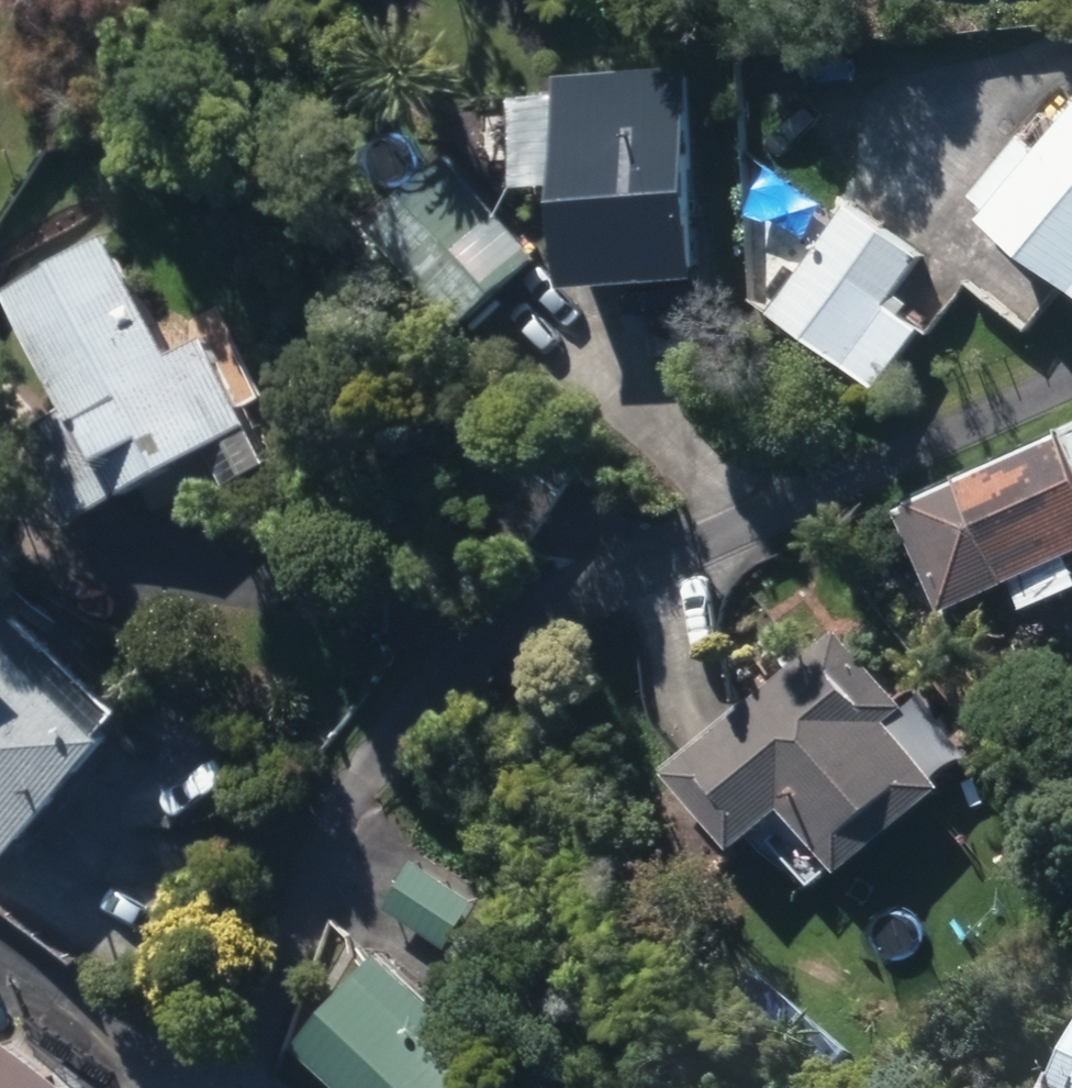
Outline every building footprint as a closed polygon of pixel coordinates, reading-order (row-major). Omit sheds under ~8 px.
[(559,195),(563,296),(696,292),(688,76),(552,80),(553,109),(511,110),(511,118),(482,119),(484,186),(514,185),(513,198),(559,195)] [(1071,300),(1071,126),(1043,161),(1021,143),(971,205),(993,222),(986,232),(1071,300)] [(364,238),(456,340),(537,266),(445,164),(364,238)] [(770,324),(877,399),(920,338),(884,313),(919,263),(848,215),(770,324)] [(22,438),(69,530),(205,461),(224,497),(278,469),(217,349),(170,373),(106,248),(5,300),(64,418),(22,438)] [(434,497),(528,556),(577,477),(482,420),(434,497)] [(939,623),(1071,562),(1071,476),(1059,448),(893,523),(939,623)] [(785,819),(840,883),(940,797),(885,734),(903,717),(838,641),(752,716),(747,709),(676,770),(681,775),(668,786),(735,862),(785,819)] [(6,864),(106,755),(0,659),(0,859),(6,864)] [(383,908),(449,954),(481,909),(413,863),(383,908)] [(378,953),(294,1046),(340,1087),(524,1087),(378,953)] [(0,1039),(0,1087),(72,1087),(0,1039)] [(1060,1087),(1071,1087),(1071,1064),(1060,1087)]
